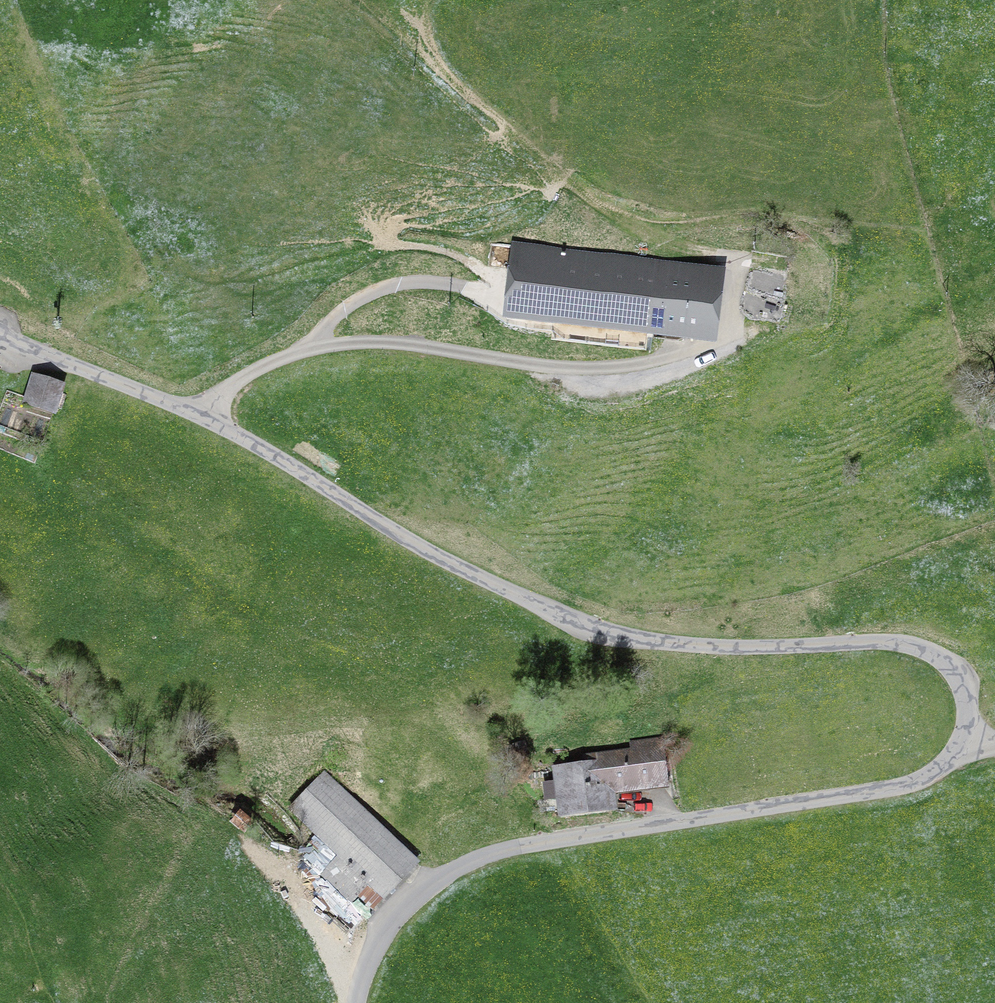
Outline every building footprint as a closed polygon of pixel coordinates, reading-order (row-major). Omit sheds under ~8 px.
[(709,333),(716,271),(521,248),(514,310),(709,333)] [(788,264),(748,258),(742,298),(782,305),(788,264)] [(58,394),(60,389),(33,380),(26,400),(58,411),(64,396),(58,394)] [(562,810),(606,806),(604,789),(659,784),(655,741),(632,743),(633,753),(586,757),(587,768),(551,771),(552,783),(560,782),(562,810)] [(289,812),(381,898),(415,862),(323,775),(289,812)]
